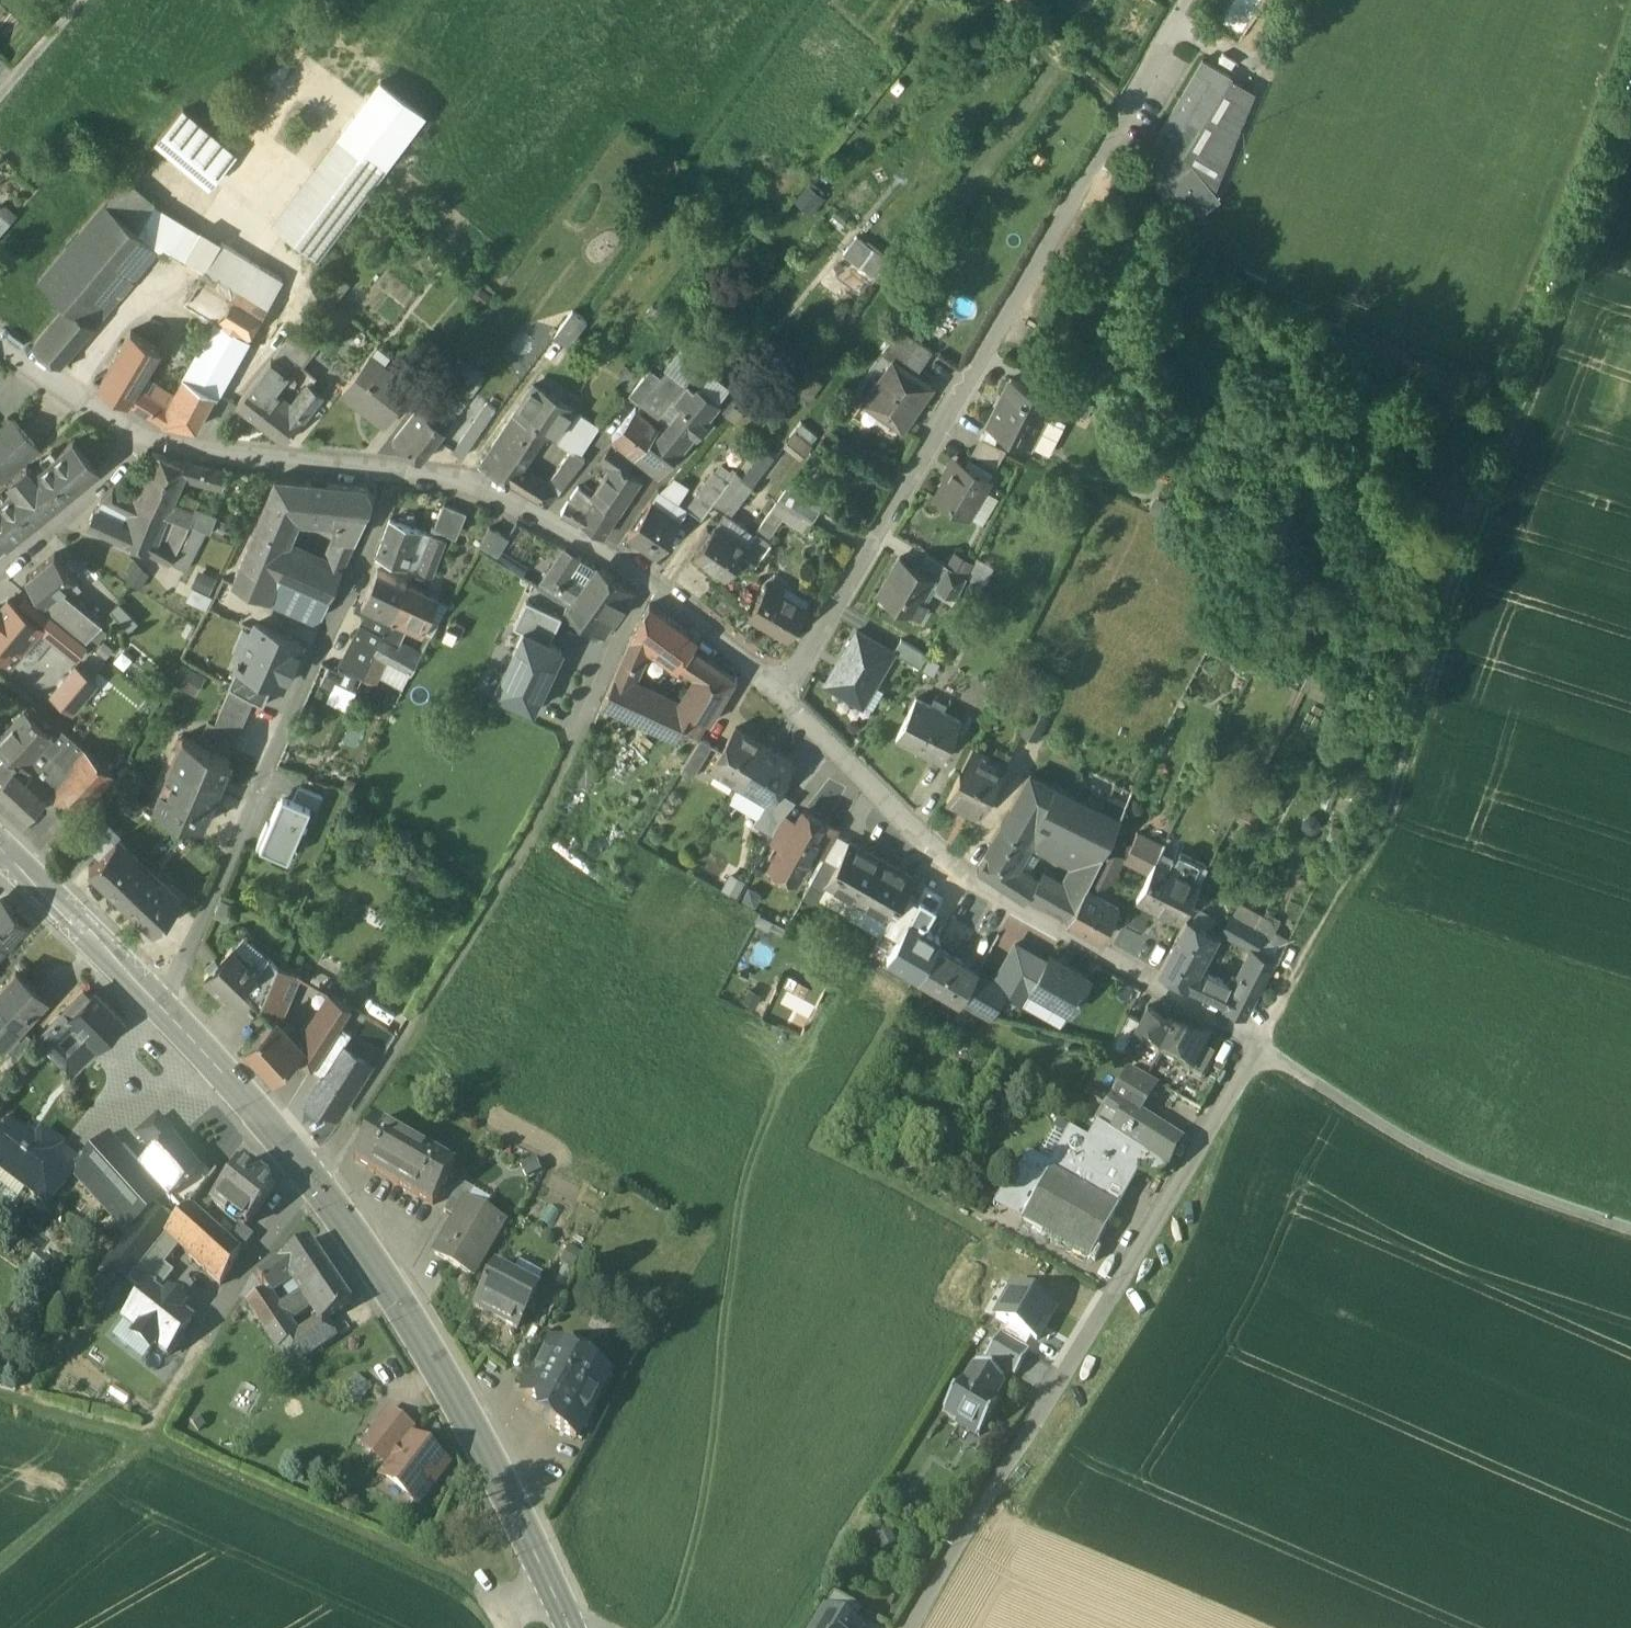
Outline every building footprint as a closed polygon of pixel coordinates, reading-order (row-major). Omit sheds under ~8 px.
[(1203,59),(1160,132),(1164,135),(1184,147),(1220,86),(1224,89),(1232,76),(1203,59)] [(1191,164),(1213,191),(1254,91),(1232,76),(1224,89),(1220,86),(1184,147),(1177,160),(1185,170),(1191,164)] [(382,83),(276,223),(318,255),(424,115),(382,83)] [(182,110),(156,141),(208,185),(234,153),(182,110)] [(1184,147),(1164,135),(1159,144),(1168,149),(1177,160),(1184,147)] [(1177,160),(1168,149),(1159,144),(1149,161),(1196,218),(1219,199),(1213,191),(1191,164),(1185,170),(1177,160)] [(154,201),(125,178),(106,202),(134,225),(143,214),(152,203),(154,201)] [(105,201),(38,279),(66,303),(67,302),(92,323),(158,244),(142,231),(134,225),(106,202),(105,201)] [(179,219),(152,203),(143,214),(150,220),(167,233),(179,219)] [(11,223),(0,214),(0,236),(11,223)] [(150,220),(143,214),(134,225),(142,231),(150,220)] [(218,243),(179,219),(167,233),(160,242),(203,267),(204,268),(218,243)] [(167,233),(150,220),(142,231),(158,244),(160,242),(167,233)] [(858,238),(844,254),(874,277),(887,261),(858,238)] [(283,279),(220,241),(218,243),(204,268),(267,305),(283,279)] [(204,268),(203,267),(185,297),(183,301),(217,322),(246,339),(267,305),(204,268)] [(66,303),(33,345),(58,364),(92,323),(67,302),(66,303)] [(586,322),(572,312),(554,336),(568,347),(586,322)] [(246,339),(217,322),(202,346),(170,406),(161,423),(161,424),(162,423),(169,426),(195,431),(212,397),(214,397),(225,374),(246,339)] [(318,345),(296,328),(290,336),(312,353),(318,345)] [(933,349),(901,328),(892,342),(924,363),(933,349)] [(130,332),(98,385),(127,403),(137,386),(159,348),(130,332)] [(312,353),(290,336),(280,348),(295,360),(303,365),(312,353)] [(295,360),(280,348),(272,360),(287,371),(295,360)] [(271,359),(236,405),(257,421),(279,395),(272,390),(287,371),(272,360),(271,359)] [(395,380),(367,359),(342,392),(385,425),(402,403),(413,389),(397,377),(395,380)] [(932,385),(894,359),(865,401),(903,428),(932,385)] [(712,374),(701,365),(684,385),(696,394),(712,374)] [(640,375),(627,366),(617,380),(631,389),(640,375)] [(402,403),(413,410),(438,377),(428,369),(413,389),(402,403)] [(652,369),(630,395),(640,404),(661,377),(652,369)] [(661,377),(640,404),(644,408),(640,413),(658,427),(663,421),(658,417),(684,385),(668,369),(661,377)] [(1033,388),(1013,378),(989,425),(1030,446),(1045,416),(1051,419),(1059,402),(1033,388)] [(439,380),(425,399),(442,412),(454,391),(439,380)] [(292,405),(279,395),(257,421),(284,441),(322,392),(309,382),(292,405)] [(696,394),(684,385),(658,417),(663,421),(658,427),(682,446),(710,411),(713,407),(696,394)] [(170,406),(137,386),(127,403),(161,423),(170,406)] [(573,411),(533,386),(515,413),(545,432),(544,434),(554,440),(573,411)] [(728,387),(711,406),(713,407),(710,411),(721,419),(739,396),(728,387)] [(425,399),(394,442),(421,461),(452,419),(442,412),(425,399)] [(903,428),(865,401),(855,416),(893,442),(903,428)] [(487,402),(466,433),(474,438),(495,407),(487,402)] [(640,413),(636,409),(614,438),(637,456),(658,427),(640,413)] [(545,432),(515,413),(481,465),(517,486),(527,473),(521,469),(544,434),(545,432)] [(599,428),(579,415),(575,422),(594,435),(599,428)] [(0,431),(0,475),(3,479),(38,447),(13,419),(0,431)] [(594,435),(575,422),(561,444),(571,451),(572,450),(580,455),(594,435)] [(801,426),(789,442),(806,454),(818,437),(801,426)] [(682,446),(658,427),(637,456),(660,474),(682,446)] [(466,433),(453,453),(461,458),(474,438),(466,433)] [(1007,448),(982,436),(972,452),(997,466),(1007,448)] [(27,467),(10,481),(16,488),(0,501),(0,535),(7,544),(72,491),(71,491),(96,467),(73,442),(33,474),(27,467)] [(633,461),(612,446),(602,459),(613,468),(593,497),(597,500),(618,514),(640,481),(627,471),(633,461)] [(580,455),(572,450),(571,451),(563,462),(575,472),(586,459),(580,455)] [(182,467),(153,453),(134,499),(148,505),(165,511),(169,503),(180,476),(183,467),(182,467)] [(990,478),(958,459),(936,496),(968,515),(990,478)] [(227,472),(185,462),(182,467),(183,467),(180,476),(224,487),(227,472)] [(563,462),(548,485),(559,493),(575,472),(563,462)] [(719,495),(713,504),(725,513),(730,517),(754,486),(736,472),(719,495)] [(541,481),(527,473),(517,486),(531,495),(541,481)] [(327,486),(277,480),(250,543),(284,562),(289,549),(292,548),(284,542),(296,515),(306,518),(324,520),(324,516),(327,486)] [(548,485),(541,481),(531,495),(549,506),(559,493),(548,485)] [(719,495),(705,485),(688,508),(702,518),(713,504),(719,495)] [(368,490),(327,486),(324,516),(328,521),(362,526),(373,501),(368,490)] [(95,515),(93,514),(88,525),(131,544),(148,505),(134,499),(113,489),(100,501),(102,502),(106,504),(111,507),(117,501),(128,506),(123,525),(95,515)] [(797,496),(787,490),(756,534),(767,542),(785,519),(792,508),(791,507),(797,496)] [(821,511),(797,496),(791,507),(792,508),(815,521),(821,511)] [(1157,499),(1150,513),(1161,518),(1168,504),(1157,499)] [(199,504),(188,500),(184,508),(195,512),(196,509),(199,504)] [(618,514),(597,500),(587,515),(581,511),(574,520),(602,537),(618,514)] [(650,501),(627,533),(656,554),(679,522),(650,501)] [(102,502),(95,515),(101,517),(106,504),(102,502)] [(581,511),(568,502),(561,512),(574,520),(581,511)] [(169,503),(164,512),(190,523),(195,512),(184,508),(169,503)] [(148,505),(131,544),(145,551),(164,512),(165,511),(148,505)] [(466,514),(444,505),(434,529),(456,540),(466,514)] [(815,521),(792,508),(785,519),(808,533),(815,521)] [(216,517),(196,509),(195,512),(190,523),(207,529),(211,530),(216,517)] [(190,523),(164,512),(145,551),(170,564),(190,523)] [(730,517),(725,513),(717,526),(747,547),(755,536),(730,517)] [(419,532),(391,522),(378,558),(406,568),(419,532)] [(190,523),(170,564),(184,572),(207,529),(190,523)] [(515,524),(512,534),(530,541),(534,530),(515,524)] [(717,526),(715,525),(695,554),(727,576),(742,555),(747,547),(717,526)] [(508,539),(491,529),(481,548),(496,558),(508,539)] [(767,542),(756,534),(755,536),(747,547),(742,555),(756,565),(771,544),(767,542)] [(440,540),(432,537),(425,560),(434,564),(440,540)] [(284,562),(250,543),(233,585),(269,601),(285,562),(284,562)] [(323,561),(292,548),(289,549),(284,562),(285,562),(269,601),(314,621),(322,614),(342,570),(323,561)] [(581,559),(564,549),(552,567),(569,577),(581,559)] [(55,553),(25,578),(45,602),(63,587),(74,578),(55,553)] [(346,561),(327,553),(323,561),(342,570),(346,561)] [(933,576),(902,558),(881,594),(912,612),(933,576)] [(983,584),(993,566),(976,558),(967,576),(983,584)] [(434,564),(425,560),(420,573),(430,576),(434,564)] [(139,587),(148,571),(135,564),(126,579),(139,587)] [(938,581),(959,594),(967,576),(947,565),(938,581)] [(189,586),(209,596),(218,577),(198,567),(189,586)] [(569,577),(552,567),(539,586),(556,597),(559,599),(574,607),(584,593),(571,578),(569,577)] [(635,595),(602,570),(584,593),(574,607),(603,630),(607,634),(635,595)] [(407,587),(377,574),(364,604),(363,606),(392,620),(407,587)] [(805,606),(770,585),(752,615),(787,636),(805,606)] [(103,621),(63,587),(45,602),(46,604),(42,610),(49,615),(84,644),(98,628),(103,621)] [(436,601),(407,587),(392,620),(407,627),(422,634),(436,601)] [(9,601),(1,610),(0,609),(0,653),(12,663),(39,629),(41,627),(40,626),(9,601)] [(392,620),(363,606),(364,604),(357,601),(353,610),(368,616),(354,643),(374,654),(392,620)] [(524,632),(550,644),(562,618),(526,601),(514,627),(524,632)] [(136,624),(119,604),(109,613),(126,632),(136,624)] [(697,639),(654,609),(631,640),(628,646),(644,654),(649,644),(683,669),(695,651),(692,649),(697,639)] [(39,629),(76,659),(87,646),(84,644),(49,615),(40,626),(41,627),(39,629)] [(392,620),(374,654),(388,661),(392,664),(402,645),(399,643),(407,627),(392,620)] [(302,644),(264,627),(245,671),(274,684),(283,688),(302,644)] [(105,633),(98,628),(90,638),(96,643),(105,633)] [(534,712),(562,650),(550,644),(524,632),(495,694),(534,712)] [(858,632),(827,685),(863,705),(894,653),(858,632)] [(894,653),(920,668),(928,655),(902,640),(894,653)] [(374,654),(354,643),(347,657),(367,668),(374,654)] [(421,655),(402,645),(392,664),(412,675),(414,671),(421,655)] [(644,654),(628,646),(616,675),(631,681),(644,654)] [(735,679),(695,651),(683,669),(697,679),(682,705),(682,706),(689,709),(713,719),(735,679)] [(367,668),(362,679),(377,686),(388,661),(374,654),(367,668)] [(367,668),(347,657),(340,669),(362,679),(367,668)] [(920,668),(921,670),(934,677),(940,663),(927,657),(920,668)] [(195,694),(204,679),(183,666),(174,682),(195,694)] [(94,683),(76,668),(54,696),(74,712),(96,684),(94,683)] [(264,708),(274,684),(245,671),(238,669),(230,689),(231,689),(255,703),(264,708)] [(356,693),(362,679),(340,669),(339,672),(330,669),(322,688),(331,691),(335,683),(356,693)] [(631,681),(616,675),(604,705),(676,738),(689,709),(682,706),(682,705),(631,681)] [(255,703),(231,689),(216,725),(209,722),(200,744),(231,757),(255,703)] [(961,721),(916,699),(897,739),(942,761),(961,721)] [(1037,703),(1023,730),(1038,737),(1051,710),(1037,703)] [(36,721),(6,753),(16,762),(17,761),(26,769),(35,759),(31,755),(41,745),(51,734),(36,721)] [(84,749),(59,727),(52,735),(51,734),(41,745),(67,769),(84,749)] [(764,745),(735,728),(712,768),(740,785),(764,745)] [(184,737),(154,805),(160,807),(180,762),(189,739),(184,737)] [(701,738),(681,772),(693,779),(713,746),(701,738)] [(200,744),(189,739),(180,762),(223,780),(232,758),(200,744)] [(792,762),(764,745),(740,785),(769,801),(776,789),(792,762)] [(67,769),(63,773),(90,799),(112,774),(84,749),(67,769)] [(6,753),(0,759),(0,774),(3,776),(16,762),(6,753)] [(1003,771),(974,756),(965,775),(960,773),(947,798),(979,815),(992,789),(994,790),(1003,771)] [(17,761),(16,762),(3,776),(0,780),(0,801),(23,821),(48,793),(49,791),(49,790),(26,769),(17,761)] [(223,780),(180,762),(160,807),(202,826),(217,792),(219,793),(224,781),(223,780)] [(598,769),(583,762),(574,782),(589,789),(598,769)] [(90,799),(63,773),(49,790),(49,791),(48,793),(74,817),(90,799)] [(1055,788),(1031,775),(1002,827),(1027,842),(1037,822),(1055,788)] [(1110,798),(1082,782),(1074,798),(1102,813),(1110,798)] [(1131,796),(1115,787),(1110,798),(1102,813),(1118,822),(1131,796)] [(300,788),(295,800),(312,808),(319,811),(324,799),(300,788)] [(1074,798),(1055,788),(1037,822),(1083,844),(1102,854),(1104,849),(1118,822),(1102,813),(1074,798)] [(769,801),(767,805),(765,804),(754,823),(774,834),(779,823),(797,801),(776,789),(769,801)] [(295,800),(284,795),(270,825),(268,824),(257,849),(275,857),(277,854),(289,860),(312,808),(295,800)] [(825,824),(804,812),(799,822),(794,831),(791,829),(783,844),(784,844),(782,848),(772,867),(787,875),(789,870),(800,876),(812,851),(824,858),(840,828),(827,822),(825,824)] [(799,822),(787,815),(772,842),(782,848),(784,844),(783,844),(791,829),(794,831),(799,822)] [(1027,842),(1002,827),(988,853),(989,855),(990,854),(1011,867),(1027,842)] [(1163,847),(1137,836),(1128,853),(1141,859),(1138,867),(1150,871),(1156,859),(1163,847)] [(150,872),(116,841),(90,870),(123,901),(150,872)] [(881,861),(851,843),(838,865),(827,884),(828,885),(858,902),(881,861)] [(1208,865),(1165,843),(1163,847),(1156,859),(1199,881),(1208,865)] [(1083,844),(1062,890),(1079,900),(1086,887),(1085,887),(1102,854),(1083,844)] [(1102,854),(1085,887),(1086,887),(1104,897),(1116,873),(1112,872),(1120,856),(1104,849),(1102,854)] [(1141,859),(1128,853),(1124,861),(1138,867),(1141,859)] [(1011,867),(990,854),(989,855),(978,870),(1027,901),(1032,892),(1037,883),(1011,867)] [(838,865),(824,858),(810,884),(824,892),(828,885),(827,884),(838,865)] [(1199,881),(1156,859),(1150,871),(1143,886),(1138,897),(1155,906),(1180,918),(1199,881)] [(914,880),(881,861),(858,902),(889,920),(890,920),(901,902),(914,880)] [(183,904),(150,872),(123,901),(156,932),(183,904)] [(1062,890),(1040,877),(1037,883),(1032,892),(1071,915),(1079,900),(1062,890)] [(1104,897),(1086,887),(1079,900),(1071,915),(1068,921),(1102,939),(1119,905),(1104,897)] [(916,911),(914,915),(920,918),(925,921),(941,895),(928,888),(916,911)] [(1155,906),(1138,897),(1125,925),(1143,933),(1155,906)] [(0,900),(0,951),(29,920),(17,909),(13,912),(1,900),(0,900)] [(916,911),(901,902),(890,920),(889,920),(884,927),(901,937),(908,924),(914,915),(916,911)] [(1240,903),(1231,918),(1263,935),(1258,944),(1266,948),(1261,956),(1278,965),(1290,940),(1276,933),(1279,925),(1240,903)] [(920,918),(914,915),(908,924),(915,928),(920,918)] [(1263,935),(1231,918),(1223,932),(1255,950),(1258,944),(1263,935)] [(1215,936),(1187,920),(1160,973),(1188,987),(1215,936)] [(932,924),(918,951),(927,956),(943,930),(932,924)] [(918,951),(900,941),(882,969),(910,985),(927,956),(918,951)] [(1047,962),(1016,944),(994,984),(1004,990),(1003,991),(1025,1003),(1032,990),(1048,962),(1047,962)] [(1266,948),(1258,944),(1255,950),(1253,952),(1261,956),(1266,948)] [(978,970),(936,946),(918,975),(961,1000),(978,970)] [(246,962),(232,948),(205,976),(229,1000),(240,990),(261,968),(250,958),(246,962)] [(1261,956),(1253,952),(1233,987),(1252,997),(1270,961),(1261,956)] [(1090,978),(1050,956),(1047,962),(1048,962),(1032,990),(1070,1011),(1090,978)] [(261,968),(240,990),(260,1009),(278,965),(270,958),(261,968)] [(278,965),(260,1009),(271,1020),(272,1021),(294,971),(278,965)] [(994,984),(976,975),(979,970),(978,970),(961,1000),(961,1001),(987,1017),(988,1018),(1003,991),(1004,990),(994,984)] [(0,990),(0,1030),(9,1038),(10,1039),(21,1027),(46,999),(16,972),(0,990)] [(1233,987),(1206,974),(1197,992),(1243,1014),(1252,997),(1233,987)] [(96,992),(90,997),(85,991),(64,1012),(65,1014),(72,1021),(91,1040),(98,1047),(125,1020),(96,992)] [(332,994),(310,1028),(329,1040),(339,1024),(351,1006),(332,994)] [(1179,1023),(1148,1006),(1141,1019),(1129,1040),(1129,1041),(1160,1057),(1179,1023)] [(1129,1013),(1110,1047),(1122,1053),(1129,1041),(1129,1040),(1141,1019),(1129,1013)] [(65,1014),(38,1039),(55,1056),(60,1052),(51,1042),(72,1021),(65,1014)] [(272,1021),(271,1020),(244,1046),(272,1076),(293,1056),(301,1050),(298,1047),(272,1021)] [(1209,1040),(1179,1023),(1160,1057),(1191,1074),(1203,1051),(1209,1040)] [(329,1040),(311,1069),(325,1077),(343,1048),(353,1032),(339,1024),(329,1040)] [(21,1027),(10,1039),(9,1038),(2,1045),(18,1059),(33,1039),(21,1027)] [(329,1040),(310,1028),(298,1047),(301,1050),(293,1056),(311,1069),(329,1040)] [(91,1040),(64,1066),(73,1075),(99,1048),(98,1047),(91,1040)] [(338,1118),(371,1065),(343,1048),(325,1077),(310,1100),(338,1118)] [(1215,1058),(1203,1051),(1191,1074),(1202,1081),(1215,1058)] [(1132,1071),(1105,1115),(1098,1128),(1166,1171),(1179,1146),(1138,1117),(1157,1086),(1132,1071)] [(1222,1075),(1217,1084),(1220,1085),(1225,1077),(1222,1075)] [(157,1117),(138,1134),(156,1155),(171,1141),(175,1138),(157,1117)] [(36,1141),(5,1118),(0,1124),(0,1164),(29,1186),(26,1191),(44,1204),(57,1186),(40,1173),(59,1150),(61,1147),(42,1133),(36,1141)] [(414,1147),(375,1124),(353,1161),(393,1184),(414,1147)] [(1166,1171),(1098,1128),(1090,1139),(1071,1128),(1043,1167),(1049,1172),(1118,1210),(1137,1177),(1156,1178),(1159,1177),(1162,1176),(1164,1174),(1166,1171)] [(140,1169),(140,1168),(109,1134),(77,1164),(70,1171),(73,1174),(120,1227),(119,1229),(129,1238),(151,1209),(173,1227),(183,1215),(170,1201),(169,1202),(162,1193),(162,1194),(140,1169)] [(184,1156),(171,1141),(156,1155),(140,1169),(162,1194),(162,1193),(169,1202),(187,1187),(198,1177),(196,1175),(182,1158),(184,1156)] [(454,1170),(414,1147),(393,1184),(432,1207),(454,1170)] [(59,1150),(40,1173),(57,1186),(62,1190),(73,1174),(70,1171),(77,1164),(59,1150)] [(223,1189),(211,1204),(213,1205),(226,1216),(229,1212),(247,1227),(275,1191),(265,1183),(267,1180),(244,1163),(223,1189)] [(203,1169),(196,1175),(198,1177),(187,1187),(198,1199),(212,1180),(203,1169)] [(1118,1210),(1049,1172),(1025,1216),(1021,1222),(1090,1260),(1118,1210)] [(198,1199),(195,1203),(207,1212),(213,1205),(211,1204),(223,1189),(212,1180),(198,1199)] [(474,1193),(461,1185),(444,1215),(455,1221),(466,1203),(467,1204),(474,1193)] [(187,1187),(170,1201),(183,1215),(189,1210),(195,1203),(198,1199),(187,1187)] [(207,1212),(195,1203),(189,1210),(201,1220),(207,1212)] [(467,1204),(466,1203),(455,1221),(435,1256),(473,1278),(504,1225),(467,1204)] [(129,1238),(90,1285),(103,1295),(118,1276),(128,1283),(166,1236),(173,1227),(151,1209),(129,1238)] [(183,1215),(173,1227),(166,1236),(180,1248),(191,1258),(214,1232),(201,1220),(189,1210),(183,1215)] [(240,1227),(237,1232),(227,1244),(239,1255),(239,1256),(254,1237),(240,1227)] [(214,1232),(191,1258),(221,1285),(239,1256),(239,1255),(227,1244),(214,1232)] [(166,1236),(128,1283),(146,1298),(152,1290),(158,1295),(174,1275),(165,1267),(180,1248),(166,1236)] [(333,1277),(309,1242),(281,1260),(293,1277),(304,1294),(305,1296),(306,1296),(333,1277)] [(281,1260),(258,1277),(269,1293),(293,1277),(281,1260)] [(539,1292),(494,1268),(473,1308),(518,1332),(539,1292)] [(351,1304),(333,1277),(306,1296),(311,1304),(323,1322),(351,1304)] [(997,1320),(1007,1326),(1029,1338),(1037,1342),(1055,1310),(1015,1287),(997,1320)] [(146,1298),(126,1322),(139,1333),(133,1340),(150,1353),(156,1347),(169,1357),(183,1340),(180,1338),(192,1323),(181,1314),(184,1310),(170,1299),(167,1303),(158,1295),(152,1290),(146,1298)] [(277,1312),(264,1293),(246,1305),(267,1335),(285,1323),(277,1312)] [(304,1294),(277,1312),(285,1323),(311,1304),(306,1296),(305,1296),(304,1294)] [(285,1323),(267,1335),(278,1353),(297,1341),(285,1323)] [(1001,1337),(1023,1349),(1029,1338),(1007,1326),(1001,1337)] [(1001,1337),(999,1336),(985,1360),(1014,1378),(1030,1353),(1023,1349),(1001,1337)] [(297,1341),(278,1353),(290,1369),(307,1356),(297,1341)] [(566,1356),(551,1348),(526,1395),(549,1406),(546,1411),(554,1418),(550,1427),(576,1441),(606,1384),(596,1379),(595,1372),(582,1365),(579,1370),(567,1364),(566,1356)] [(1004,1382),(976,1365),(964,1384),(961,1382),(943,1412),(961,1423),(966,1416),(984,1427),(998,1405),(992,1401),(1004,1382)] [(356,1374),(345,1388),(360,1400),(371,1386),(356,1374)] [(390,1414),(365,1445),(386,1462),(410,1430),(390,1414)] [(411,1440),(383,1476),(417,1503),(446,1467),(411,1440)] [(862,1611),(834,1595),(823,1613),(824,1613),(825,1611),(852,1627),(862,1611)] [(825,1611),(824,1613),(815,1627),(853,1627),(852,1627),(825,1611)]
